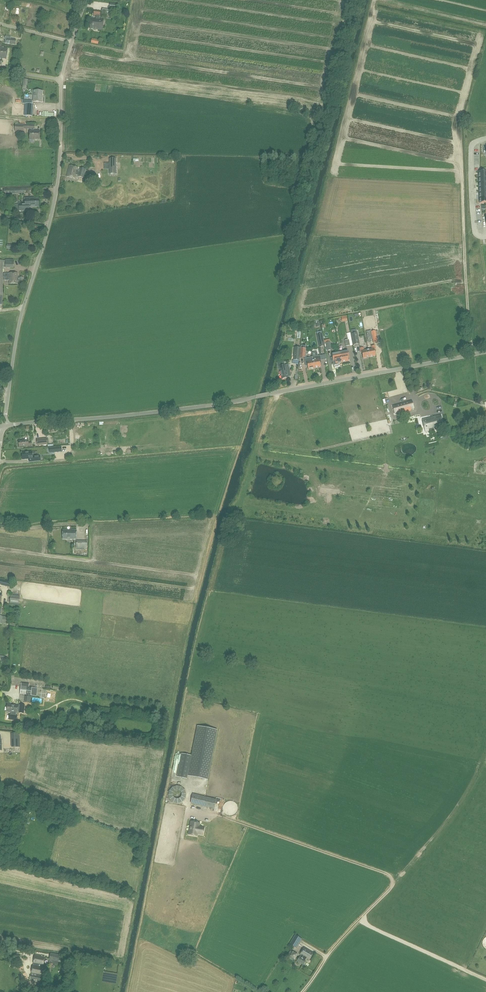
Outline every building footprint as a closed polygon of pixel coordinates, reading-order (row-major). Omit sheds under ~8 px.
[(100,16),(101,11),(94,10),(94,15),(96,15),(96,18),(91,18),(90,28),(102,30),(104,19),(99,18),(100,15),(100,16)] [(11,39),(11,37),(8,36),(6,36),(5,43),(7,43),(7,44),(15,45),(16,39),(11,39)] [(42,102),(43,91),(34,90),(33,101),(42,102)] [(33,104),(32,104),(32,100),(22,99),(22,103),(26,104),(25,115),(32,116),(33,104)] [(32,131),(30,131),(29,140),(34,140),(34,139),(39,139),(40,131),(34,131),(32,131)] [(69,165),(67,176),(75,178),(78,167),(69,165)] [(35,199),(34,199),(34,197),(33,197),(24,197),(24,201),(26,201),(26,204),(24,204),(20,205),(20,210),(29,210),(29,206),(38,206),(38,199),(35,199)] [(5,268),(14,268),(14,260),(5,260),(5,268)] [(9,278),(9,284),(17,284),(17,281),(23,281),(23,277),(20,277),(17,277),(17,273),(4,273),(4,278),(9,278)] [(377,342),(380,341),(378,330),(371,331),(371,330),(366,331),(368,342),(371,341),(371,339),(373,339),(373,343),(377,342)] [(360,344),(357,332),(351,334),(353,345),(360,344)] [(317,335),(319,347),(325,346),(323,334),(317,335)] [(364,350),(363,347),(360,348),(361,352),(362,352),(363,358),(369,357),(368,350),(364,350)] [(347,350),(340,352),(342,362),(348,361),(347,355),(348,355),(347,350)] [(315,353),(312,353),(312,357),(313,360),(314,368),(321,367),(320,364),(319,360),(321,360),(321,359),(320,356),(318,356),(318,354),(317,352),(315,353)] [(333,358),(331,358),(332,361),(333,361),(334,368),(340,367),(339,363),(342,362),(340,352),(332,353),(333,358)] [(308,358),(305,359),(306,366),(308,366),(308,369),(314,368),(313,360),(312,357),(308,358)] [(284,361),(277,363),(278,369),(280,369),(282,379),(288,378),(288,377),(291,376),(288,364),(286,365),(285,365),(284,361)] [(411,399),(393,405),(395,413),(398,412),(399,414),(411,410),(411,409),(414,408),(411,399)] [(440,438),(443,437),(441,428),(444,427),(441,415),(422,419),(425,432),(437,429),(438,431),(440,438)] [(32,452),(22,453),(22,459),(29,459),(29,462),(40,461),(40,457),(40,456),(32,456),(32,452)] [(63,530),(63,539),(76,539),(76,530),(63,530)] [(11,595),(10,603),(19,604),(20,596),(11,595)] [(29,683),(27,683),(21,683),(20,694),(31,695),(36,696),(37,688),(32,688),(32,687),(29,687),(29,683)] [(16,713),(17,713),(17,712),(19,712),(19,713),(24,713),(25,705),(20,704),(20,705),(18,705),(8,703),(7,712),(11,712),(11,714),(9,714),(9,719),(17,720),(17,715),(16,715),(16,713)] [(78,726),(86,728),(89,720),(86,719),(86,722),(80,720),(78,726)] [(192,756),(181,754),(177,777),(187,779),(188,775),(208,779),(218,730),(198,726),(192,756)] [(11,733),(11,747),(20,747),(20,733),(11,733)] [(216,799),(193,794),(191,803),(214,808),(216,799)] [(190,821),(188,835),(198,837),(198,835),(203,836),(205,827),(200,826),(200,823),(190,821)] [(295,935),(289,944),(297,948),(302,939),(295,935)] [(313,953),(304,947),(300,954),(301,955),(300,957),(299,956),(297,961),(303,965),(306,960),(305,960),(306,958),(309,959),(313,953)] [(296,955),(290,951),(286,957),(293,961),(296,955)] [(49,960),(58,962),(59,961),(62,961),(63,957),(59,956),(60,955),(50,953),(49,960)] [(35,955),(33,963),(43,964),(45,957),(35,955)] [(33,965),(31,973),(34,974),(33,975),(41,976),(41,975),(43,967),(42,967),(43,965),(43,964),(33,963),(33,965)]
